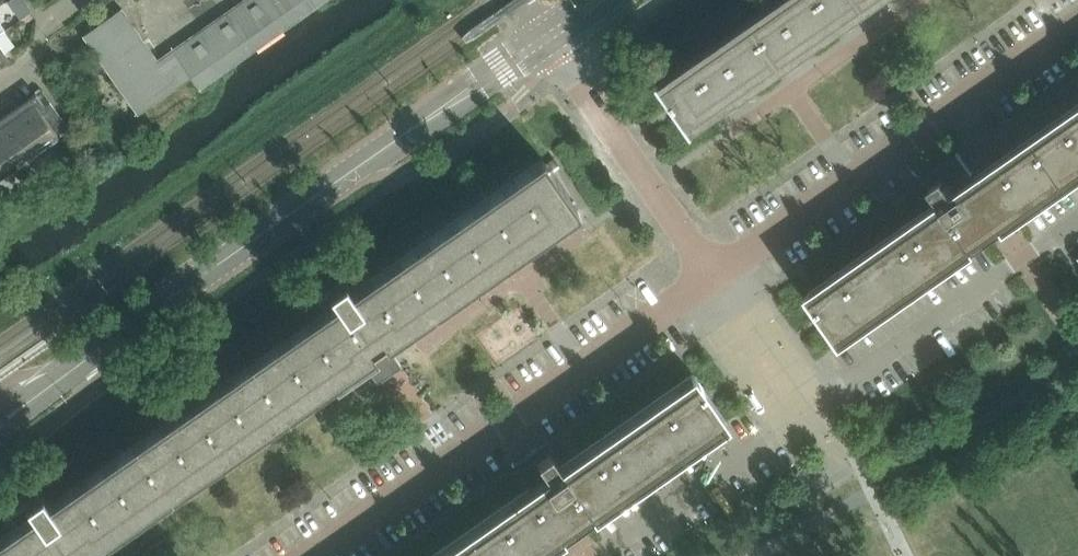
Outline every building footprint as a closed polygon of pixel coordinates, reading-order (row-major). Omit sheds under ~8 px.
[(137,114),(137,115),(191,77),(199,89),(222,73),(326,0),(242,0),(157,60),(121,8),(82,36),(137,114)] [(669,84),(666,78),(665,79),(700,130),(886,0),(789,0),(669,84)] [(3,52),(0,47),(0,64),(15,54),(10,47),(3,52)] [(52,106),(41,90),(30,98),(33,102),(20,111),(12,100),(0,108),(0,114),(6,122),(0,125),(0,136),(19,164),(21,163),(69,130),(52,106)] [(977,175),(964,157),(962,159),(962,160),(959,162),(932,181),(934,185),(935,184),(945,198),(813,292),(847,340),(984,243),(1005,228),(1077,177),(1077,105),(977,175)] [(0,136),(0,178),(15,167),(17,171),(24,166),(21,163),(19,164),(0,136)] [(364,363),(377,382),(389,374),(401,366),(388,347),(581,212),(552,170),(559,165),(554,157),(546,162),(544,158),(352,292),(345,282),(331,292),(338,302),(49,503),(41,493),(28,503),(35,513),(0,537),(0,555),(88,555),(364,363)] [(570,531),(727,421),(694,373),(692,374),(696,379),(564,471),(551,453),(552,452),(550,448),(523,467),(519,470),(518,468),(516,470),(528,488),(431,555),(534,555),(570,531)]
